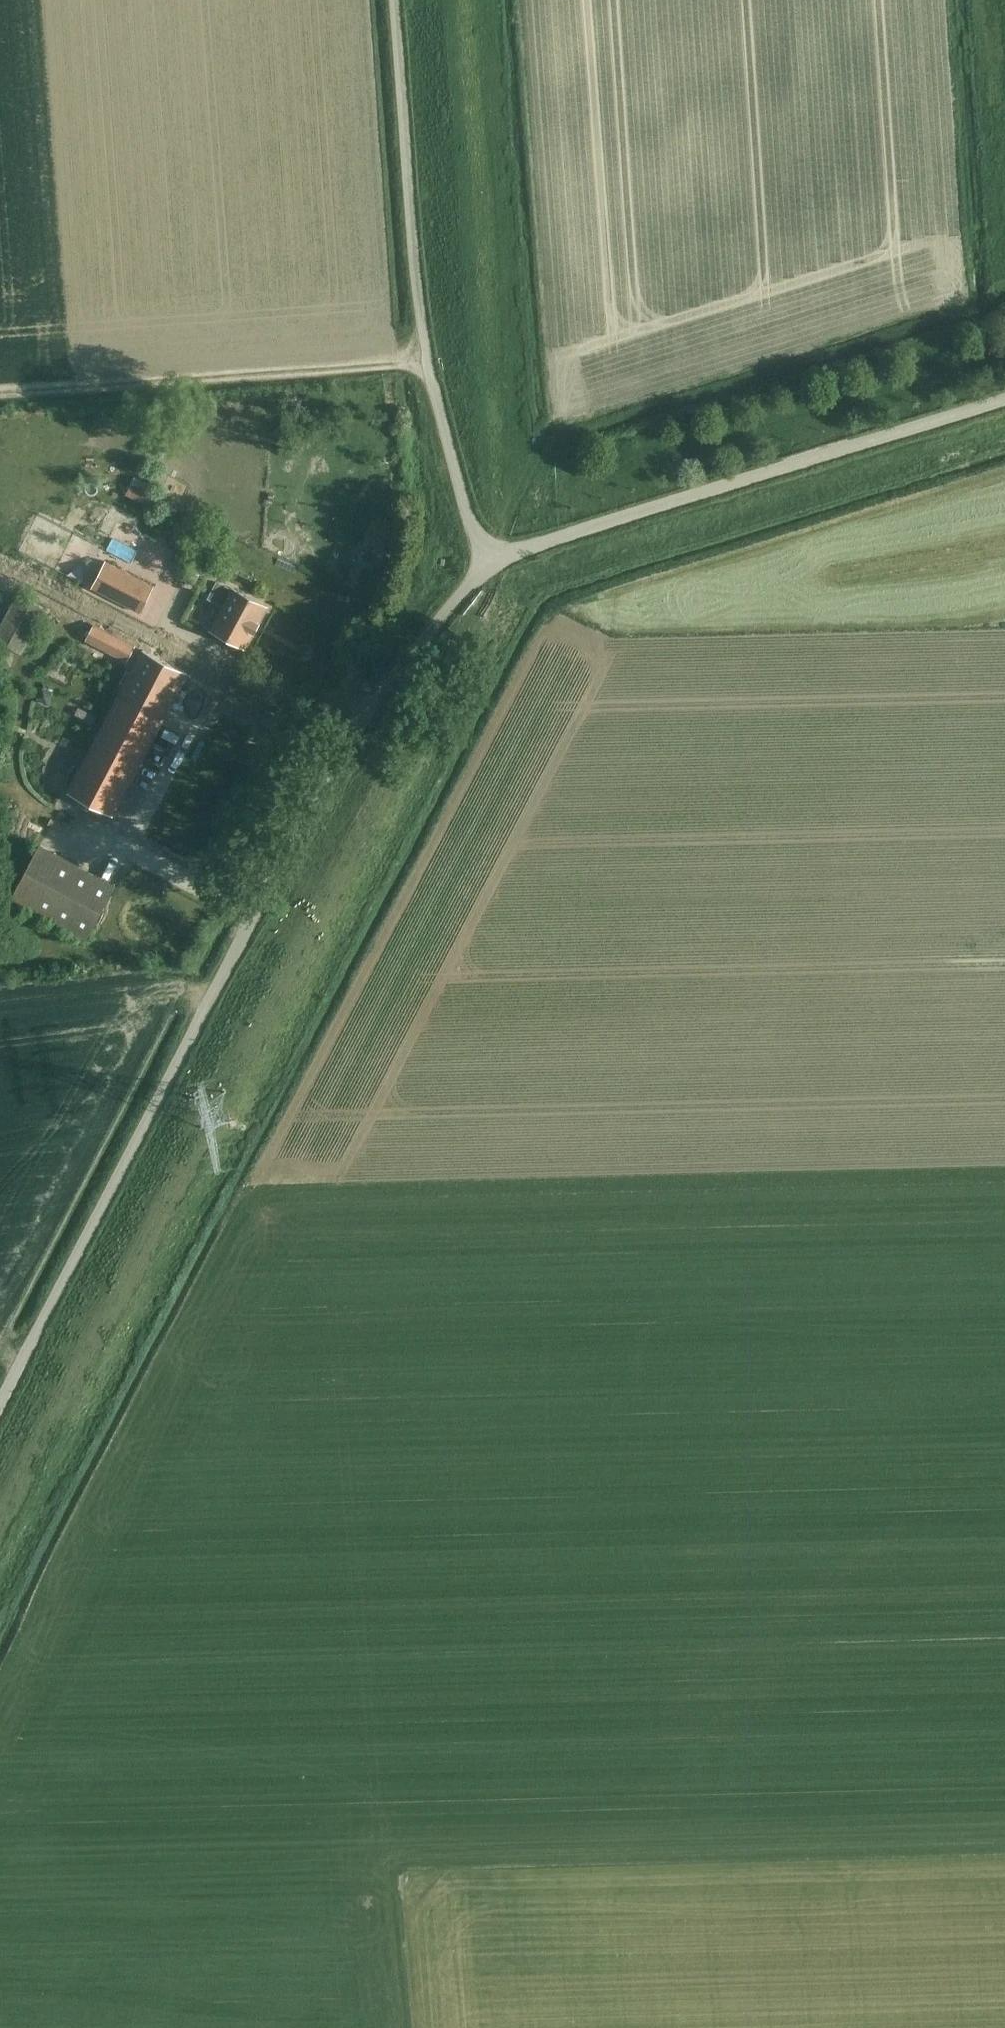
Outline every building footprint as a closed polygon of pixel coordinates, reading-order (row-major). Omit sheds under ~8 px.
[(366,549),(364,558),(372,560),(375,552),(366,549)] [(103,562),(90,589),(139,613),(152,586),(103,562)] [(191,562),(184,576),(195,582),(202,569),(191,562)] [(220,603),(208,627),(244,645),(265,604),(229,586),(229,587),(216,581),(207,597),(220,603)] [(42,610),(16,595),(0,624),(0,641),(19,652),(42,610)] [(124,660),(131,645),(93,626),(85,640),(124,660)] [(111,815),(185,672),(142,650),(67,792),(111,815)] [(41,687),(36,696),(47,702),(52,692),(41,687)] [(84,937),(112,883),(39,843),(10,897),(84,937)]
